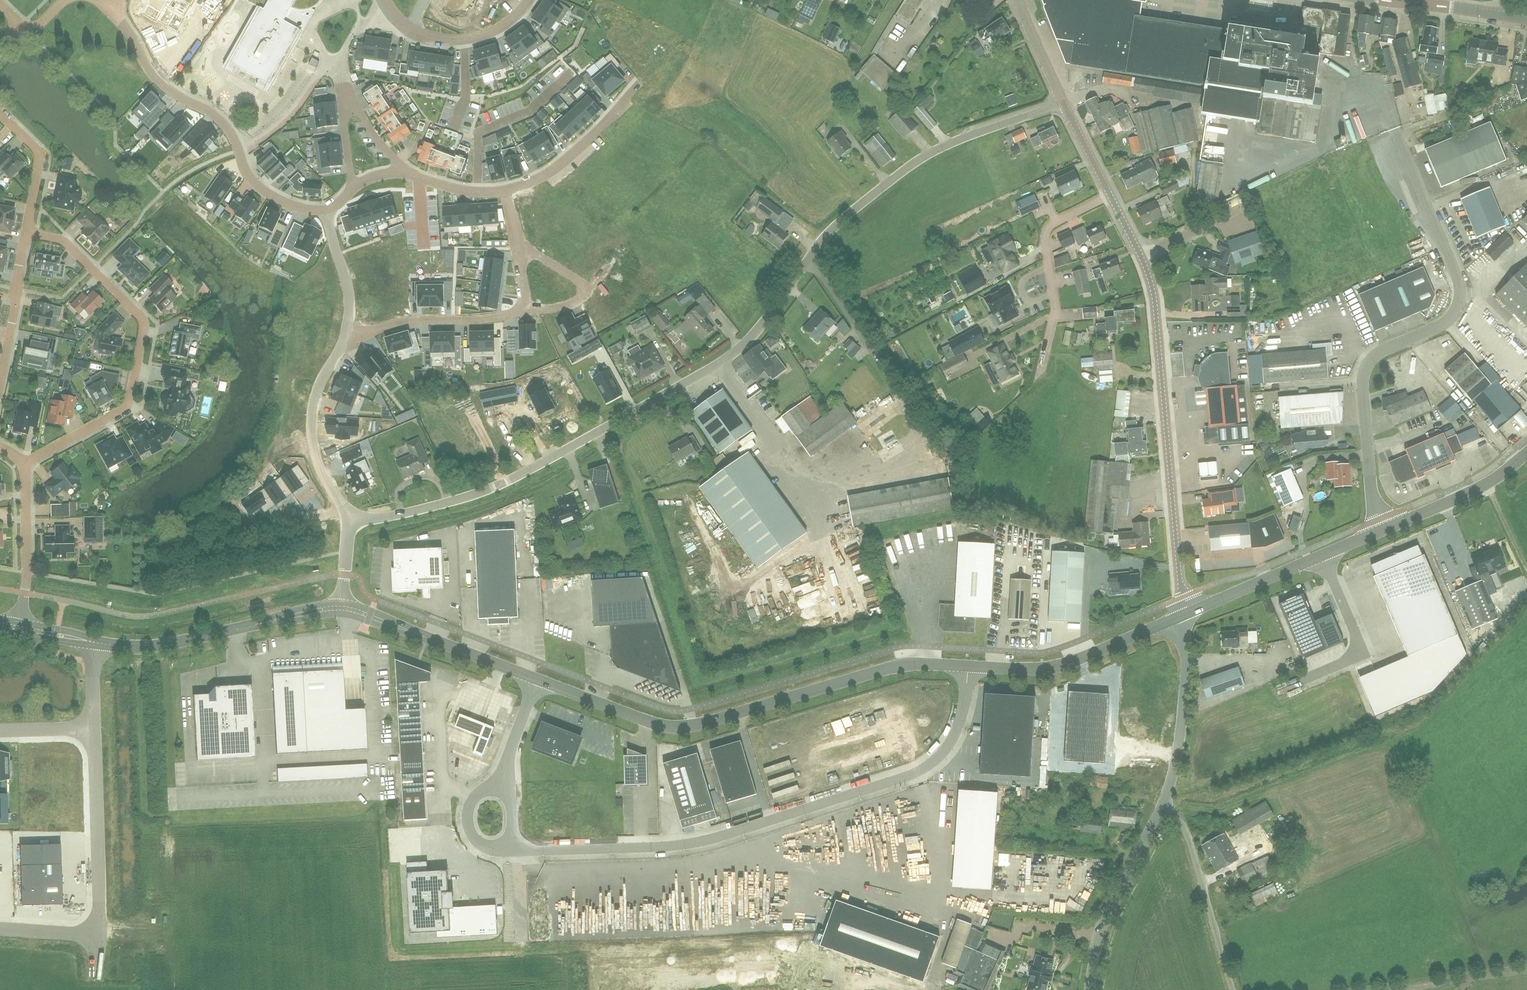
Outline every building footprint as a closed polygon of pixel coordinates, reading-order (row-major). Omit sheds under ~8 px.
[(140,14),(157,23),(157,22),(167,28),(168,27),(176,31),(176,32),(177,33),(186,17),(185,17),(187,12),(190,8),(191,8),(196,0),(148,0),(145,4),(147,5),(142,13),(140,13),(140,14)] [(296,46),(304,32),(294,26),(298,18),(302,11),(308,10),(312,9),(314,8),(319,5),(323,0),(250,0),(249,2),(258,7),(226,65),(238,71),(240,68),(242,69),(261,80),(260,83),(271,90),(288,60),(296,47),(296,46)] [(476,10),(480,0),(445,0),(467,10),(469,7),(476,10)] [(483,11),(495,17),(503,0),(488,0),(483,11)] [(546,0),(540,10),(556,22),(560,24),(570,10),(561,3),(560,4),(557,8),(546,0)] [(801,16),(814,22),(824,0),(808,0),(801,16)] [(924,0),(906,0),(896,16),(909,25),(924,0)] [(1044,7),(1044,8),(1056,40),(1073,43),(1070,65),(1206,86),(1210,60),(1223,62),(1228,30),(1140,17),(1142,3),(1146,4),(1147,0),(1041,0),(1044,7)] [(572,13),(585,19),(588,12),(576,7),(572,13)] [(977,27),(992,14),(987,8),(972,21),(977,27)] [(1351,16),(1340,14),(1340,12),(1324,10),(1324,11),(1303,8),(1301,23),(1310,24),(1310,27),(1322,28),(1321,34),(1322,34),(1319,54),(1345,57),(1351,16)] [(768,9),(765,15),(776,20),(779,14),(768,9)] [(550,30),(556,22),(540,10),(533,19),(544,27),(540,32),(550,39),(554,33),(550,30)] [(449,23),(460,28),(465,18),(454,13),(449,23)] [(1364,48),(1365,40),(1366,34),(1372,35),(1375,18),(1360,15),(1356,40),(1359,41),(1358,47),(1364,48)] [(1001,19),(992,26),(991,24),(978,33),(983,41),(991,36),(995,42),(1002,38),(1001,37),(1009,31),(1009,30),(1010,29),(1006,23),(1004,24),(1001,19)] [(1395,40),(1397,21),(1383,19),(1380,38),(1379,38),(1379,39),(1380,39),(1379,42),(1380,42),(1387,43),(1388,39),(1394,39),(1395,40)] [(538,34),(533,38),(525,27),(516,34),(530,54),(545,44),(538,34)] [(1436,54),(1438,43),(1435,43),(1437,29),(1435,28),(1433,27),(1430,28),(1424,27),(1422,41),(1421,40),(1419,49),(1425,50),(1424,52),(1436,54)] [(1206,86),(1202,114),(1206,114),(1242,120),(1259,123),(1258,134),(1283,138),(1315,142),(1320,106),(1312,105),(1314,94),(1314,92),(1316,80),(1319,61),(1302,58),(1305,39),(1279,35),(1279,36),(1229,29),(1228,28),(1228,30),(1223,62),(1210,60),(1206,86)] [(506,41),(514,51),(509,55),(516,65),(530,54),(516,34),(506,41)] [(365,50),(357,49),(355,61),(364,63),(364,60),(376,61),(380,40),(367,38),(365,50)] [(1393,42),(1392,42),(1393,44),(1402,76),(1406,89),(1415,86),(1422,84),(1418,72),(1420,71),(1418,60),(1408,63),(1406,54),(1409,53),(1411,53),(1407,38),(1393,42)] [(1497,49),(1498,44),(1469,39),(1466,58),(1477,60),(1478,62),(1484,63),(1486,61),(1494,63),(1494,64),(1505,65),(1506,61),(1507,50),(1497,49)] [(388,66),(394,67),(396,55),(390,54),(392,42),(380,40),(376,61),(388,63),(388,66)] [(970,46),(974,52),(981,47),(977,41),(970,46)] [(500,59),(496,46),(485,49),(492,73),(509,68),(506,57),(500,59)] [(1387,71),(1395,69),(1389,48),(1382,50),(1387,71)] [(492,73),(485,49),(474,53),(478,65),(472,67),(476,78),(492,73)] [(419,74),(422,54),(411,53),(409,65),(401,64),(400,74),(408,75),(409,70),(419,72),(419,74)] [(433,56),(422,54),(419,74),(430,76),(433,56)] [(605,59),(609,63),(600,70),(615,89),(624,81),(615,70),(621,66),(611,54),(605,59)] [(1371,71),(1366,55),(1359,57),(1363,73),(1371,71)] [(1442,72),(1442,69),(1443,68),(1443,67),(1445,58),(1436,56),(1428,55),(1426,70),(1442,72)] [(444,58),(433,56),(430,76),(440,78),(444,58)] [(874,56),(861,71),(883,90),(896,75),(874,56)] [(906,57),(899,65),(903,69),(910,60),(906,57)] [(444,58),(440,78),(451,79),(450,83),(460,85),(461,65),(454,65),(455,59),(454,59),(444,58)] [(1511,84),(1516,85),(1521,101),(1526,99),(1526,68),(1514,66),(1511,84)] [(615,89),(600,70),(591,77),(588,73),(580,79),(591,90),(597,85),(606,96),(615,89)] [(1105,73),(1103,82),(1131,87),(1132,80),(1135,80),(1134,90),(1154,94),(1154,96),(1202,104),(1205,90),(1105,73)] [(369,106),(371,105),(384,96),(386,95),(378,84),(374,87),(373,86),(366,91),(367,92),(362,95),(369,106)] [(1404,95),(1401,84),(1392,86),(1395,96),(1395,97),(1404,95)] [(1440,91),(1425,93),(1428,110),(1443,108),(1440,91)] [(584,92),(576,100),(581,104),(593,117),(596,114),(601,110),(597,106),(602,102),(593,93),(589,97),(584,92)] [(165,110),(167,108),(160,101),(151,93),(136,108),(146,117),(141,122),(148,128),(156,119),(165,110)] [(1005,97),(1009,107),(1018,104),(1014,94),(1005,97)] [(390,105),(390,104),(384,96),(371,105),(376,113),(390,105)] [(1086,102),(1093,117),(1114,107),(1110,100),(1100,105),(1097,97),(1086,102)] [(629,99),(624,104),(629,110),(634,106),(629,99)] [(335,103),(315,106),(316,117),(336,114),(335,103)] [(1114,107),(1093,117),(1101,133),(1109,129),(1108,128),(1120,122),(1124,132),(1134,127),(1128,114),(1130,112),(1127,105),(1124,105),(1123,103),(1114,107)] [(383,125),(383,124),(397,115),(398,114),(391,104),(390,104),(390,105),(376,113),(376,114),(375,114),(382,125),(383,125)] [(575,110),(573,112),(585,125),(587,123),(593,117),(581,104),(575,110)] [(931,130),(937,125),(920,105),(914,111),(931,130)] [(1157,151),(1193,142),(1185,110),(1172,113),(1170,105),(1134,114),(1144,155),(1157,151)] [(905,138),(919,126),(903,108),(889,120),(905,138)] [(566,118),(565,119),(577,132),(578,131),(585,125),(573,112),(566,118)] [(314,117),(309,118),(311,129),(313,129),(314,135),(325,133),(325,127),(338,126),(336,114),(316,117),(314,117)] [(389,133),(403,123),(397,115),(383,124),(384,124),(389,133)] [(553,123),(549,127),(559,138),(563,134),(569,140),(577,132),(565,119),(562,115),(553,123)] [(161,123),(150,134),(157,140),(167,150),(172,144),(187,129),(189,127),(178,117),(175,119),(167,128),(161,123)] [(1506,160),(1491,122),(1425,149),(1441,188),(1506,160)] [(404,123),(403,123),(389,133),(388,133),(395,144),(401,140),(407,137),(406,136),(411,133),(404,123)] [(543,132),(533,138),(545,157),(555,151),(548,140),(554,137),(548,126),(542,130),(543,132)] [(1044,127),(1037,131),(1038,132),(1038,133),(1039,135),(1031,139),(1035,147),(1043,144),(1050,141),(1051,144),(1055,145),(1058,144),(1059,140),(1058,137),(1053,126),(1045,129),(1044,127)] [(146,135),(149,132),(144,127),(141,130),(146,135)] [(191,132),(186,137),(203,152),(208,147),(209,147),(208,147),(211,143),(212,144),(212,143),(217,137),(206,127),(196,137),(191,132)] [(1009,145),(1026,138),(1022,129),(1005,136),(1009,145)] [(840,157),(852,148),(845,139),(847,138),(841,131),(828,142),(840,157)] [(602,147),(610,139),(604,133),(596,141),(602,147)] [(483,140),(483,147),(498,143),(496,134),(483,140)] [(884,167),(896,157),(877,134),(865,144),(884,167)] [(340,143),(327,145),(326,138),(314,139),(317,158),(342,154),(340,143)] [(528,152),(534,163),(545,157),(533,138),(518,146),(523,155),(528,152)] [(429,165),(429,164),(435,148),(436,147),(423,142),(421,147),(418,153),(419,154),(416,160),(429,165)] [(265,173),(279,160),(275,156),(279,152),(272,143),(263,151),(267,156),(257,165),(265,173)] [(214,153),(223,150),(221,145),(212,149),(214,153)] [(1178,157),(1191,154),(1189,145),(1176,148),(1178,157)] [(435,148),(429,164),(439,167),(445,152),(435,148)] [(515,148),(501,151),(503,159),(505,159),(509,178),(522,174),(517,156),(515,148)] [(1162,168),(1177,164),(1173,149),(1158,153),(1162,168)] [(439,167),(450,171),(456,156),(445,152),(439,167)] [(0,157),(0,177),(2,175),(6,175),(10,179),(24,165),(13,155),(10,158),(4,153),(0,157)] [(319,175),(331,174),(330,168),(343,166),(342,154),(317,158),(319,175)] [(456,155),(456,156),(450,171),(449,173),(462,177),(464,171),(465,171),(467,165),(466,165),(468,159),(456,155)] [(571,172),(588,161),(583,155),(567,165),(571,172)] [(483,164),(483,172),(491,172),(493,180),(505,177),(499,157),(488,160),(488,163),(483,164)] [(1143,184),(1159,177),(1150,159),(1135,166),(1135,168),(1134,169),(1132,168),(1130,169),(1129,171),(1121,175),(1128,189),(1142,182),(1143,184)] [(279,160),(265,173),(273,182),(283,173),(287,178),(296,170),(292,165),(287,169),(279,160)] [(68,171),(70,162),(64,161),(62,169),(68,171)] [(1062,195),(1081,186),(1074,172),(1056,181),(1062,195)] [(292,187),(297,192),(303,192),(303,195),(322,197),(323,185),(301,183),(299,181),(303,177),(298,173),(290,181),(294,185),(292,187)] [(59,183),(54,206),(72,209),(74,201),(76,202),(78,200),(79,198),(80,194),(80,193),(78,191),(79,190),(76,189),(76,190),(73,189),(73,186),(72,186),(73,179),(60,176),(59,183)] [(229,188),(217,179),(205,196),(217,205),(229,188)] [(1179,188),(1175,180),(1160,187),(1164,196),(1179,188)] [(1489,189),(1461,200),(1477,238),(1505,226),(1489,189)] [(1031,212),(1040,207),(1035,195),(1016,203),(1022,216),(1031,212)] [(234,216),(246,224),(259,205),(247,197),(244,202),(236,196),(229,207),(237,212),(234,216)] [(390,196),(380,199),(386,221),(397,217),(390,196)] [(1165,205),(1170,202),(1167,196),(1155,202),(1137,210),(1144,225),(1162,216),(1161,215),(1168,211),(1165,205)] [(765,197),(757,208),(775,222),(783,211),(765,197)] [(15,222),(16,217),(14,215),(14,214),(14,211),(15,209),(4,207),(5,199),(0,198),(0,219),(15,222)] [(380,199),(369,202),(376,224),(386,221),(380,199)] [(369,202),(359,206),(366,227),(376,224),(369,202)] [(498,203),(484,204),(486,224),(485,224),(485,227),(500,226),(498,203)] [(471,204),(458,205),(458,206),(459,226),(460,226),(473,225),(471,205),(471,204)] [(484,204),(471,205),(473,225),(485,224),(486,224),(484,204)] [(352,221),(343,224),(346,233),(366,227),(359,206),(348,209),(352,221)] [(458,206),(444,207),(445,227),(446,233),(461,232),(460,226),(459,226),(458,206)] [(267,208),(257,230),(280,241),(287,227),(277,223),(281,215),(267,208)] [(87,229),(82,233),(94,245),(109,230),(104,225),(105,223),(100,218),(98,219),(97,218),(96,219),(87,211),(78,220),(87,229)] [(0,219),(0,231),(10,233),(10,231),(11,228),(14,226),(15,222),(0,219)] [(290,229),(283,244),(310,256),(322,228),(306,220),(300,234),(290,229)] [(763,235),(779,247),(788,235),(774,224),(772,223),(763,235)] [(1084,226),(1072,232),(1078,245),(1090,240),(1091,242),(1092,245),(1093,244),(1094,246),(1100,243),(1099,241),(1106,238),(1101,226),(1087,232),(1084,226)] [(1057,236),(1063,248),(1075,243),(1069,230),(1057,236)] [(1251,234),(1228,242),(1229,245),(1231,251),(1235,263),(1240,261),(1245,260),(1247,264),(1255,261),(1254,257),(1258,255),(1251,234)] [(1016,259),(1012,252),(1016,249),(1009,236),(1004,238),(1004,237),(982,248),(984,250),(981,252),(987,264),(993,261),(1000,274),(1017,265),(1015,260),(1016,259)] [(122,266),(118,269),(129,280),(128,280),(128,282),(133,286),(134,286),(135,286),(136,287),(149,274),(142,267),(142,266),(140,263),(138,263),(131,257),(139,249),(129,240),(119,250),(112,257),(122,266)] [(1198,250),(1192,263),(1201,267),(1200,268),(1206,270),(1206,269),(1208,269),(1219,273),(1224,275),(1227,267),(1225,266),(1231,251),(1229,245),(1221,242),(1218,250),(1222,251),(1220,256),(1204,250),(1203,252),(1198,250)] [(160,259),(169,252),(165,246),(155,253),(160,259)] [(7,261),(8,256),(6,254),(6,252),(7,249),(0,247),(0,260),(7,261)] [(454,250),(454,249),(441,249),(441,250),(441,259),(446,258),(446,269),(453,268),(454,250)] [(429,251),(408,252),(407,252),(407,260),(429,260),(429,251)] [(39,254),(37,254),(37,255),(36,267),(35,267),(35,268),(36,268),(54,271),(53,275),(53,276),(54,276),(62,277),(63,278),(63,276),(64,268),(64,267),(65,267),(65,266),(64,266),(59,265),(60,259),(60,258),(59,258),(39,255),(39,254)] [(486,258),(485,271),(503,273),(504,261),(486,258)] [(1100,269),(1093,272),(1095,280),(1097,279),(1098,282),(1097,282),(1100,290),(1101,289),(1102,294),(1108,292),(1103,277),(1105,281),(1113,278),(1112,276),(1121,272),(1116,260),(1099,266),(1100,269)] [(1496,295),(1526,327),(1526,264),(1496,295)] [(1430,308),(1435,295),(1423,267),(1359,295),(1374,332),(1430,308)] [(1078,296),(1091,293),(1086,269),(1073,272),(1075,285),(1078,296)] [(501,285),(503,273),(485,271),(483,283),(501,285)] [(979,272),(961,282),(967,292),(985,283),(979,272)] [(154,295),(150,300),(161,312),(165,307),(167,309),(169,309),(172,306),(172,304),(171,302),(176,297),(171,293),(172,291),(172,289),(169,286),(172,283),(164,275),(149,290),(154,295)] [(1219,288),(1227,288),(1226,278),(1206,279),(1206,285),(1192,286),(1193,298),(1194,303),(1193,303),(1193,312),(1208,311),(1207,295),(1219,294),(1219,288)] [(412,282),(412,294),(419,294),(419,307),(431,307),(431,283),(419,283),(419,282),(412,282)] [(431,283),(431,307),(444,307),(444,294),(453,294),(454,282),(444,282),(444,283),(431,283)] [(483,283),(482,295),(499,297),(501,285),(483,283)] [(1006,288),(985,299),(993,313),(999,310),(1005,322),(1017,315),(1014,310),(1011,303),(1013,303),(1011,298),(1010,296),(1011,295),(1007,290),(1006,288)] [(79,297),(71,306),(79,314),(83,309),(89,316),(103,302),(93,292),(87,298),(83,293),(79,297)] [(704,294),(696,300),(700,305),(703,308),(710,301),(704,294)] [(497,309),(499,297),(482,295),(480,307),(497,309)] [(36,308),(34,308),(30,324),(49,327),(52,316),(60,318),(62,308),(38,303),(36,308)] [(708,315),(703,308),(700,305),(684,319),(686,321),(684,322),(690,330),(693,328),(703,339),(714,330),(704,318),(708,315)] [(1098,317),(1097,311),(1097,307),(1082,308),(1083,318),(1098,317)] [(1116,325),(1135,323),(1133,309),(1114,311),(1115,316),(1105,317),(1106,323),(1096,324),(1097,334),(1107,333),(1117,333),(1116,325)] [(834,322),(821,310),(804,329),(817,341),(834,322)] [(101,340),(99,353),(109,355),(110,353),(119,355),(119,351),(121,352),(122,345),(121,344),(121,341),(109,338),(110,335),(111,335),(124,322),(115,313),(100,328),(100,330),(98,330),(96,339),(101,340)] [(670,324),(670,323),(662,313),(653,320),(662,331),(670,324)] [(571,314),(557,321),(568,342),(576,338),(580,346),(596,337),(589,325),(582,328),(578,321),(576,323),(571,314)] [(630,336),(636,333),(651,325),(645,314),(624,325),(630,336)] [(847,335),(851,330),(843,318),(842,319),(837,325),(840,331),(845,336),(847,335)] [(179,332),(175,331),(170,355),(186,358),(190,338),(198,340),(200,328),(193,326),(180,324),(179,332)] [(1366,331),(1362,333),(1368,344),(1375,340),(1367,324),(1364,326),(1366,331)] [(517,351),(517,349),(527,349),(536,349),(536,341),(537,341),(537,333),(535,333),(535,325),(520,326),(520,334),(516,334),(517,337),(508,338),(508,352),(517,351)] [(956,356),(984,340),(978,329),(950,345),(956,356)] [(63,338),(77,340),(74,332),(65,331),(63,338)] [(431,350),(424,350),(425,367),(432,367),(432,357),(443,357),(442,333),(439,333),(439,331),(433,332),(433,333),(430,333),(431,350)] [(445,333),(442,333),(443,357),(454,357),(455,367),(462,367),(461,350),(455,350),(454,332),(451,332),(451,331),(445,331),(445,333)] [(470,349),(465,349),(465,362),(472,362),(472,356),(482,356),(482,331),(470,332),(470,349)] [(494,331),(482,331),(482,356),(494,356),(494,366),(502,365),(501,348),(494,348),(494,331)] [(407,348),(409,354),(420,351),(416,338),(410,340),(408,333),(408,332),(386,339),(390,353),(397,351),(407,348)] [(25,354),(22,365),(45,370),(49,354),(53,355),(56,340),(43,337),(42,344),(35,342),(33,346),(31,346),(30,350),(29,349),(26,354),(25,354)] [(862,349),(857,345),(850,338),(843,346),(849,351),(846,355),(852,360),(862,349)] [(1332,355),(1331,343),(1312,345),(1313,351),(1261,355),(1264,384),(1328,378),(1326,356),(1332,355)] [(638,345),(628,350),(631,356),(629,357),(633,366),(633,367),(635,371),(636,371),(640,378),(649,373),(650,373),(653,371),(654,371),(663,366),(659,359),(660,358),(658,354),(657,354),(652,345),(641,351),(638,345)] [(758,376),(766,370),(773,380),(787,369),(776,354),(771,358),(770,356),(771,355),(768,352),(767,352),(766,351),(764,352),(759,345),(744,357),(758,376)] [(993,361),(984,366),(995,387),(1003,382),(1018,375),(1012,363),(1015,362),(1012,355),(1009,357),(1005,349),(1003,345),(997,348),(988,352),(993,361)] [(393,370),(383,359),(378,353),(374,356),(369,350),(357,359),(372,378),(379,373),(383,378),(388,374),(393,370)] [(1082,368),(1094,367),(1094,372),(1114,370),(1113,362),(1112,351),(1093,353),(1093,358),(1081,359),(1082,368)] [(1465,353),(1445,370),(1471,401),(1473,400),(1498,430),(1514,417),(1488,387),(1491,384),(1465,353)] [(1207,361),(1204,365),(1202,369),(1201,374),(1202,379),(1203,384),(1206,388),(1210,429),(1206,429),(1207,435),(1204,435),(1205,445),(1219,444),(1219,447),(1250,444),(1249,425),(1245,385),(1231,386),(1228,355),(1216,356),(1212,358),(1207,361)] [(90,363),(74,360),(73,366),(89,369),(90,363)] [(945,367),(948,375),(954,373),(951,365),(945,367)] [(336,385),(358,394),(365,378),(355,366),(351,376),(341,372),(336,385)] [(599,369),(603,375),(595,379),(607,402),(621,395),(609,372),(608,372),(605,366),(599,369)] [(167,405),(166,411),(168,414),(172,415),(176,413),(176,410),(184,412),(185,409),(187,410),(192,406),(193,400),(190,395),(188,395),(189,386),(183,384),(186,372),(164,368),(163,375),(166,376),(165,384),(175,386),(173,396),(167,394),(163,397),(162,401),(165,404),(167,405)] [(103,373),(93,379),(96,385),(86,390),(90,398),(92,397),(97,407),(99,406),(100,408),(106,404),(105,403),(111,399),(109,395),(110,393),(115,390),(116,391),(119,377),(103,373)] [(38,377),(36,388),(45,390),(47,379),(38,377)] [(1488,387),(1514,417),(1517,415),(1522,411),(1496,381),(1491,384),(1488,387)] [(542,384),(529,390),(532,398),(540,414),(542,413),(543,416),(553,411),(552,408),(554,408),(546,391),(542,384)] [(331,398),(340,402),(335,413),(350,414),(358,394),(336,385),(331,398)] [(508,388),(480,394),(483,405),(483,408),(511,403),(520,401),(517,387),(508,388)] [(723,389),(691,413),(720,453),(752,430),(723,389)] [(1128,418),(1130,391),(1118,390),(1115,420),(1126,422),(1126,418),(1128,418)] [(455,391),(448,395),(452,405),(460,401),(455,391)] [(1300,427),(1331,424),(1340,423),(1340,425),(1342,425),(1344,391),(1343,391),(1343,393),(1340,391),(1331,391),(1329,394),(1279,398),(1281,428),(1300,427)] [(1394,425),(1431,410),(1423,391),(1409,398),(1406,392),(1392,398),(1383,399),(1383,411),(1388,410),(1394,425)] [(1196,392),(1197,402),(1206,401),(1205,392),(1196,392)] [(65,418),(71,419),(73,410),(75,398),(62,395),(61,402),(52,401),(48,422),(63,425),(65,418)] [(843,402),(824,416),(811,396),(782,417),(811,457),(858,423),(852,416),(843,402)] [(1449,419),(1459,410),(1450,399),(1439,408),(1446,416),(1449,419)] [(14,428),(13,427),(11,433),(21,435),(21,433),(27,434),(29,426),(36,428),(41,406),(28,403),(26,412),(18,411),(14,428)] [(970,429),(976,436),(993,421),(987,414),(984,416),(976,408),(967,416),(975,425),(970,429)] [(413,409),(404,413),(395,417),(399,424),(408,421),(416,417),(413,409)] [(330,419),(330,433),(338,433),(337,437),(351,438),(351,434),(359,434),(359,420),(330,419)] [(141,454),(150,449),(151,450),(159,446),(158,444),(166,440),(172,430),(159,421),(155,428),(149,431),(148,431),(144,425),(139,428),(137,424),(127,429),(141,454)] [(1323,436),(1322,431),(1332,431),(1331,424),(1300,427),(1303,433),(1297,436),(1297,435),(1289,438),(1293,447),(1296,445),(1300,452),(1313,446),(1314,447),(1321,446),(1327,444),(1323,436)] [(1115,444),(1146,441),(1146,440),(1144,440),(1143,428),(1137,429),(1126,430),(1128,442),(1115,443),(1115,444)] [(1422,475),(1453,461),(1456,460),(1453,455),(1463,451),(1456,435),(1446,439),(1443,433),(1405,450),(1407,455),(1389,462),(1397,481),(1401,483),(1417,477),(1418,479),(1423,477),(1422,475)] [(693,454),(701,449),(693,434),(669,448),(677,461),(692,452),(693,454)] [(122,438),(117,441),(114,436),(109,439),(97,446),(108,467),(131,455),(122,438)] [(397,462),(400,469),(404,478),(425,469),(422,463),(427,461),(418,439),(408,444),(412,455),(397,462)] [(1146,441),(1115,444),(1116,456),(1129,455),(1129,456),(1131,455),(1133,456),(1135,456),(1136,455),(1147,454),(1146,441)] [(1269,458),(1288,455),(1286,445),(1267,448),(1269,458)] [(358,447),(340,455),(344,464),(362,456),(358,447)] [(808,533),(749,452),(699,487),(758,568),(808,533)] [(703,454),(686,459),(689,470),(706,465),(703,454)] [(1217,458),(1200,459),(1200,472),(1218,471),(1217,458)] [(357,470),(346,475),(349,481),(347,482),(350,489),(352,488),(355,494),(357,493),(357,495),(364,492),(364,490),(370,487),(364,473),(370,470),(366,460),(355,464),(357,470)] [(1126,519),(1129,487),(1126,487),(1127,477),(1127,472),(1124,471),(1125,464),(1109,462),(1092,461),(1085,530),(1113,533),(1115,518),(1126,519)] [(1335,487),(1350,485),(1349,465),(1340,465),(1340,462),(1327,463),(1328,480),(1335,480),(1335,487)] [(620,502),(607,464),(603,465),(588,470),(591,480),(600,508),(620,502)] [(56,479),(46,486),(53,497),(63,489),(65,492),(77,483),(76,482),(82,478),(73,466),(67,470),(63,465),(52,473),(56,479)] [(297,465),(280,477),(292,494),(309,482),(297,465)] [(1291,469),(1272,477),(1285,507),(1303,499),(1291,469)] [(292,494),(280,477),(263,489),(275,506),(292,494)] [(949,477),(848,496),(854,526),(954,508),(949,477)] [(1209,499),(1203,500),(1203,503),(1205,516),(1224,513),(1223,505),(1237,503),(1244,502),(1242,488),(1235,489),(1235,488),(1215,490),(1215,491),(1208,492),(1209,499)] [(249,516),(261,508),(264,513),(275,506),(263,489),(241,505),(249,516)] [(556,528),(582,518),(573,496),(559,501),(562,509),(550,513),(556,528)] [(1211,551),(1251,547),(1251,548),(1252,548),(1252,547),(1266,546),(1284,538),(1275,515),(1249,523),(1209,527),(1211,551)] [(95,518),(84,518),(85,538),(96,538),(95,518)] [(1120,548),(1150,545),(1148,522),(1133,524),(1134,532),(1119,533),(1120,548)] [(69,526),(56,527),(56,537),(46,537),(46,552),(53,552),(53,559),(66,558),(66,552),(73,552),(73,539),(73,537),(69,537),(69,526)] [(479,619),(489,619),(489,625),(488,625),(510,625),(510,624),(510,618),(519,618),(518,580),(515,530),(475,531),(478,581),(479,619)] [(888,539),(892,550),(897,548),(893,537),(888,539)] [(995,544),(959,542),(955,606),(940,605),(939,625),(945,631),(974,632),(975,617),(991,618),(995,544)] [(1458,635),(1424,555),(1422,556),(1418,546),(1371,566),(1375,576),(1373,577),(1408,657),(1375,671),(1386,697),(1369,704),(1375,717),(1432,693),(1467,656),(1458,635)] [(444,588),(442,548),(394,550),(395,568),(392,568),(393,593),(418,592),(418,589),(424,589),(424,598),(430,598),(430,589),(444,588)] [(1482,552),(1471,557),(1479,575),(1496,568),(1498,569),(1502,568),(1503,565),(1504,565),(1497,548),(1482,554),(1482,552)] [(1081,624),(1085,553),(1052,551),(1049,622),(1081,624)] [(805,569),(789,573),(795,594),(813,589),(811,577),(817,576),(815,567),(827,564),(825,556),(803,562),(805,569)] [(1129,573),(1111,574),(1112,583),(1117,582),(1118,595),(1128,594),(1128,589),(1140,588),(1138,575),(1129,576),(1129,573)] [(585,628),(610,627),(612,661),(618,668),(680,691),(658,623),(642,577),(552,585),(555,643),(576,651),(586,645),(585,628)] [(1009,619),(1029,620),(1031,580),(1011,579),(1009,619)] [(1488,597),(1481,581),(1456,592),(1472,629),(1497,619),(1488,597)] [(1303,594),(1279,604),(1303,659),(1344,642),(1336,623),(1319,630),(1303,594)] [(1327,613),(1335,610),(1329,594),(1321,597),(1327,613)] [(733,609),(735,617),(744,614),(741,606),(733,609)] [(1257,639),(1257,627),(1248,627),(1249,639),(1257,639)] [(1233,648),(1249,647),(1248,629),(1236,629),(1236,632),(1222,632),(1223,647),(1232,646),(1233,648)] [(1478,650),(1484,646),(1478,638),(1473,642),(1478,650)] [(432,684),(432,673),(396,660),(405,820),(427,819),(420,685),(432,684)] [(1238,667),(1200,680),(1207,700),(1245,687),(1238,667)] [(345,710),(343,670),(272,674),(276,754),(367,749),(365,709),(345,710)] [(193,695),(197,760),(255,757),(251,685),(215,687),(208,694),(193,695)] [(1052,687),(1053,694),(1063,692),(1062,685),(1052,687)] [(986,694),(984,714),(1035,717),(1036,697),(986,694)] [(1104,767),(1107,697),(1067,695),(1063,765),(1104,767)] [(1033,737),(1035,717),(984,714),(983,734),(1033,737)] [(471,734),(476,721),(470,718),(465,731),(471,734)] [(572,763),(581,738),(544,724),(534,749),(572,763)] [(1032,758),(1033,737),(983,734),(982,754),(1032,758)] [(480,737),(473,754),(478,756),(483,757),(487,747),(490,741),(485,739),(480,737)] [(757,794),(741,741),(710,750),(726,804),(757,794)] [(626,785),(648,785),(647,756),(643,756),(643,755),(628,749),(628,756),(625,756),(626,785)] [(698,754),(663,764),(683,829),(703,823),(717,818),(714,806),(710,792),(698,754)] [(1032,758),(982,754),(981,775),(1031,778),(1032,758)] [(4,781),(4,773),(12,773),(12,762),(8,762),(8,755),(0,755),(0,781),(4,781)] [(278,782),(368,777),(367,764),(277,769),(278,782)] [(1092,775),(1091,786),(1108,786),(1108,775),(1092,775)] [(992,890),(998,793),(959,791),(953,887),(992,890)] [(1265,801),(1251,809),(1259,824),(1274,815),(1265,801)] [(1135,828),(1136,808),(1111,806),(1109,826),(1135,828)] [(1249,830),(1240,815),(1232,820),(1240,835),(1249,830)] [(1102,821),(1082,818),(1080,831),(1090,832),(1101,833),(1102,821)] [(906,826),(898,829),(914,871),(933,864),(931,858),(930,859),(918,828),(907,831),(906,826)] [(1229,836),(1237,832),(1233,826),(1225,830),(1229,836)] [(1217,871),(1239,859),(1224,833),(1202,845),(1217,871)] [(1125,844),(1127,835),(1121,834),(1119,843),(1125,844)] [(61,843),(20,845),(22,905),(63,904),(61,843)] [(1033,869),(1034,854),(1020,853),(1019,869),(1033,869)] [(1071,873),(1071,864),(1077,864),(1077,869),(1083,869),(1083,856),(1064,855),(1064,873),(1071,873)] [(1237,869),(1244,885),(1269,873),(1262,858),(1251,863),(1237,869)] [(427,862),(406,863),(407,873),(411,933),(437,932),(438,938),(495,934),(493,905),(453,907),(452,891),(449,891),(448,870),(428,871),(427,862)] [(1253,891),(1256,902),(1280,895),(1277,884),(1253,891)] [(820,946),(924,983),(940,937),(837,900),(820,946)] [(959,920),(942,963),(953,967),(963,945),(965,946),(965,944),(972,947),(978,930),(971,928),(972,925),(959,920)] [(1000,961),(1005,949),(984,940),(979,952),(965,946),(963,945),(953,967),(956,968),(954,973),(962,976),(958,985),(970,989),(987,989),(1000,961)] [(1054,961),(1037,956),(1034,965),(1031,965),(1029,975),(1031,975),(1027,989),(1046,989),(1048,981),(1051,982),(1053,975),(1050,974),(1054,961)]
